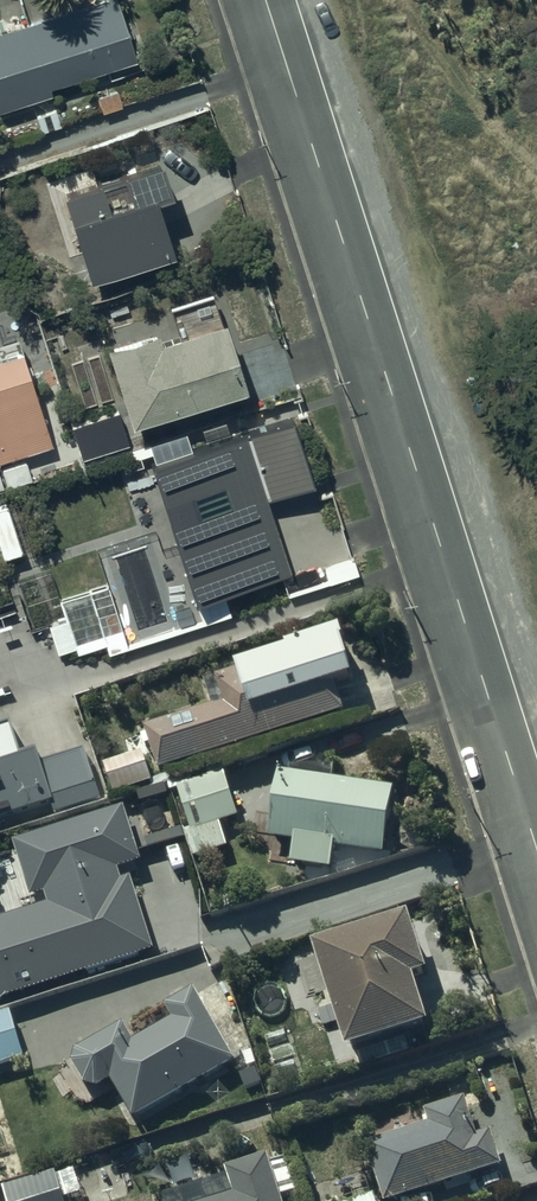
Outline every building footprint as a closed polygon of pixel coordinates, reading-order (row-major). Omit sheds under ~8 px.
[(0,32),(0,112),(50,96),(48,88),(132,61),(113,0),(99,0),(0,32)] [(154,160),(117,173),(125,196),(100,204),(92,180),(56,192),(84,277),(166,249),(149,196),(164,191),(154,160)] [(106,344),(131,422),(246,385),(223,317),(159,338),(156,328),(106,344)] [(0,342),(0,459),(48,444),(14,338),(0,342)] [(83,458),(129,442),(118,411),(72,427),(83,458)] [(150,463),(194,600),(290,569),(267,498),(315,483),(294,417),(150,463)] [(351,678),(337,632),(231,666),(241,697),(229,700),(222,677),(202,683),(209,707),(142,728),(156,770),(341,712),(333,683),(351,678)] [(49,804),(52,815),(98,801),(82,751),(40,764),(35,750),(17,756),(8,725),(0,728),(0,819),(49,804)] [(140,750),(99,764),(110,795),(150,782),(140,750)] [(222,769),(172,785),(188,833),(183,835),(190,858),(225,847),(218,824),(237,817),(222,769)] [(270,841),(270,842),(270,843),(270,844),(271,845),(271,846),(271,847),(272,847),(272,848),(273,848),(273,849),(274,849),(275,849),(276,850),(277,850),(278,850),(279,850),(280,850),(280,849),(281,849),(282,848),(283,848),(283,847),(284,847),(284,846),(285,845),(285,844),(285,843),(285,842),(285,841),(292,842),(289,864),(329,869),(332,847),(381,854),(390,788),(275,772),(266,839),(270,840),(270,841)] [(155,954),(132,881),(123,884),(118,871),(143,863),(125,810),(15,845),(33,900),(47,895),(50,905),(0,921),(0,1004),(155,954)] [(404,917),(309,947),(342,1052),(423,1026),(408,978),(422,974),(404,917)] [(85,1093),(107,1080),(131,1121),(231,1064),(190,990),(163,1006),(170,1018),(131,1040),(122,1024),(65,1057),(85,1093)] [(0,1014),(0,1063),(21,1057),(7,1012),(0,1014)] [(362,1145),(381,1200),(391,1200),(499,1165),(488,1132),(475,1137),(462,1098),(423,1112),(426,1124),(362,1145)] [(266,1154),(222,1168),(225,1176),(157,1197),(158,1200),(281,1200),(266,1154)] [(0,1188),(4,1200),(62,1200),(53,1172),(0,1188)]
